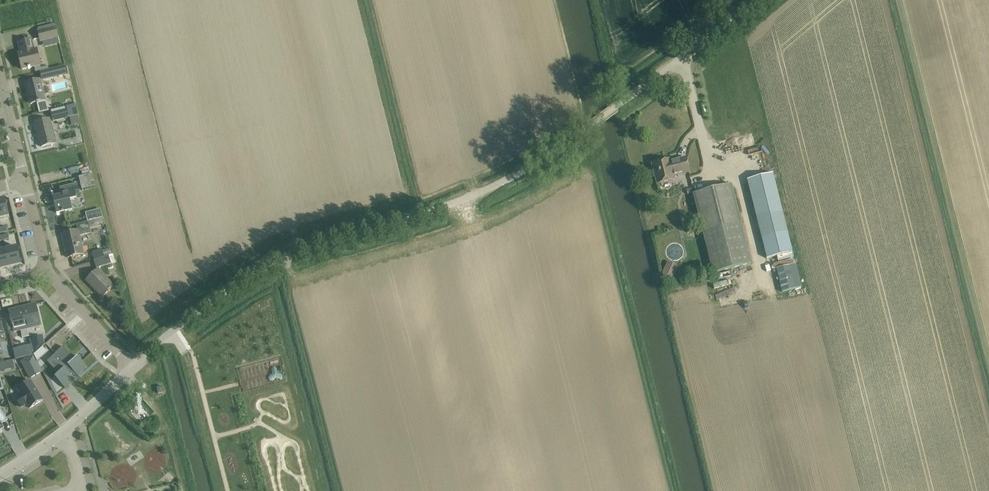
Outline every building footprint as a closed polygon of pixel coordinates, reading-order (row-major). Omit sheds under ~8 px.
[(48,25),(38,27),(39,30),(41,39),(58,36),(56,26),(55,24),(48,25)] [(22,69),(32,67),(40,65),(36,48),(34,49),(32,40),(28,40),(19,43),(21,53),(19,54),(22,69)] [(65,65),(51,68),(40,71),(42,79),(54,76),(67,73),(65,65)] [(26,83),(31,104),(45,100),(40,80),(26,83)] [(53,113),(54,121),(78,115),(76,105),(67,107),(67,109),(53,113)] [(35,122),(41,147),(57,143),(51,119),(35,122)] [(652,164),(655,173),(657,184),(674,179),(673,176),(689,172),(685,157),(676,160),(676,161),(670,162),(669,159),(652,164)] [(772,173),(747,180),(749,189),(757,219),(762,238),(767,258),(779,255),(792,251),(787,232),(782,213),(775,183),(772,173)] [(83,177),(79,178),(82,190),(96,186),(93,174),(90,174),(83,177)] [(60,187),(60,188),(60,191),(62,190),(63,194),(53,197),(57,213),(72,209),(70,200),(80,198),(77,183),(60,187)] [(731,184),(693,194),(712,273),(751,263),(731,184)] [(0,199),(0,219),(9,217),(5,198),(0,199)] [(89,228),(104,224),(102,218),(76,224),(78,230),(62,234),(68,257),(84,253),(79,235),(90,232),(89,228)] [(17,246),(6,249),(11,267),(21,265),(17,246)] [(110,248),(103,251),(104,256),(110,255),(112,254),(110,248)] [(0,250),(0,270),(11,267),(6,249),(0,250)] [(96,268),(113,263),(110,255),(104,256),(94,260),(96,268)] [(662,274),(672,278),(677,265),(667,261),(662,274)] [(796,264),(776,268),(782,292),(801,287),(796,264)] [(115,285),(99,269),(87,280),(103,297),(115,285)] [(27,328),(31,327),(41,325),(36,304),(22,307),(27,328)] [(9,310),(14,332),(27,328),(22,307),(9,310)] [(58,334),(45,346),(50,352),(63,340),(58,334)] [(43,336),(30,339),(34,354),(45,344),(43,336)] [(31,346),(20,349),(22,358),(33,355),(31,346)] [(63,347),(55,354),(76,378),(87,368),(77,357),(74,359),(63,347)] [(55,354),(47,361),(58,374),(56,376),(66,387),(76,378),(55,354)] [(34,355),(21,362),(30,379),(43,372),(34,355)] [(21,395),(16,399),(21,408),(27,404),(30,409),(43,400),(31,381),(17,389),(21,395)] [(55,418),(60,425),(66,420),(61,413),(55,418)]
